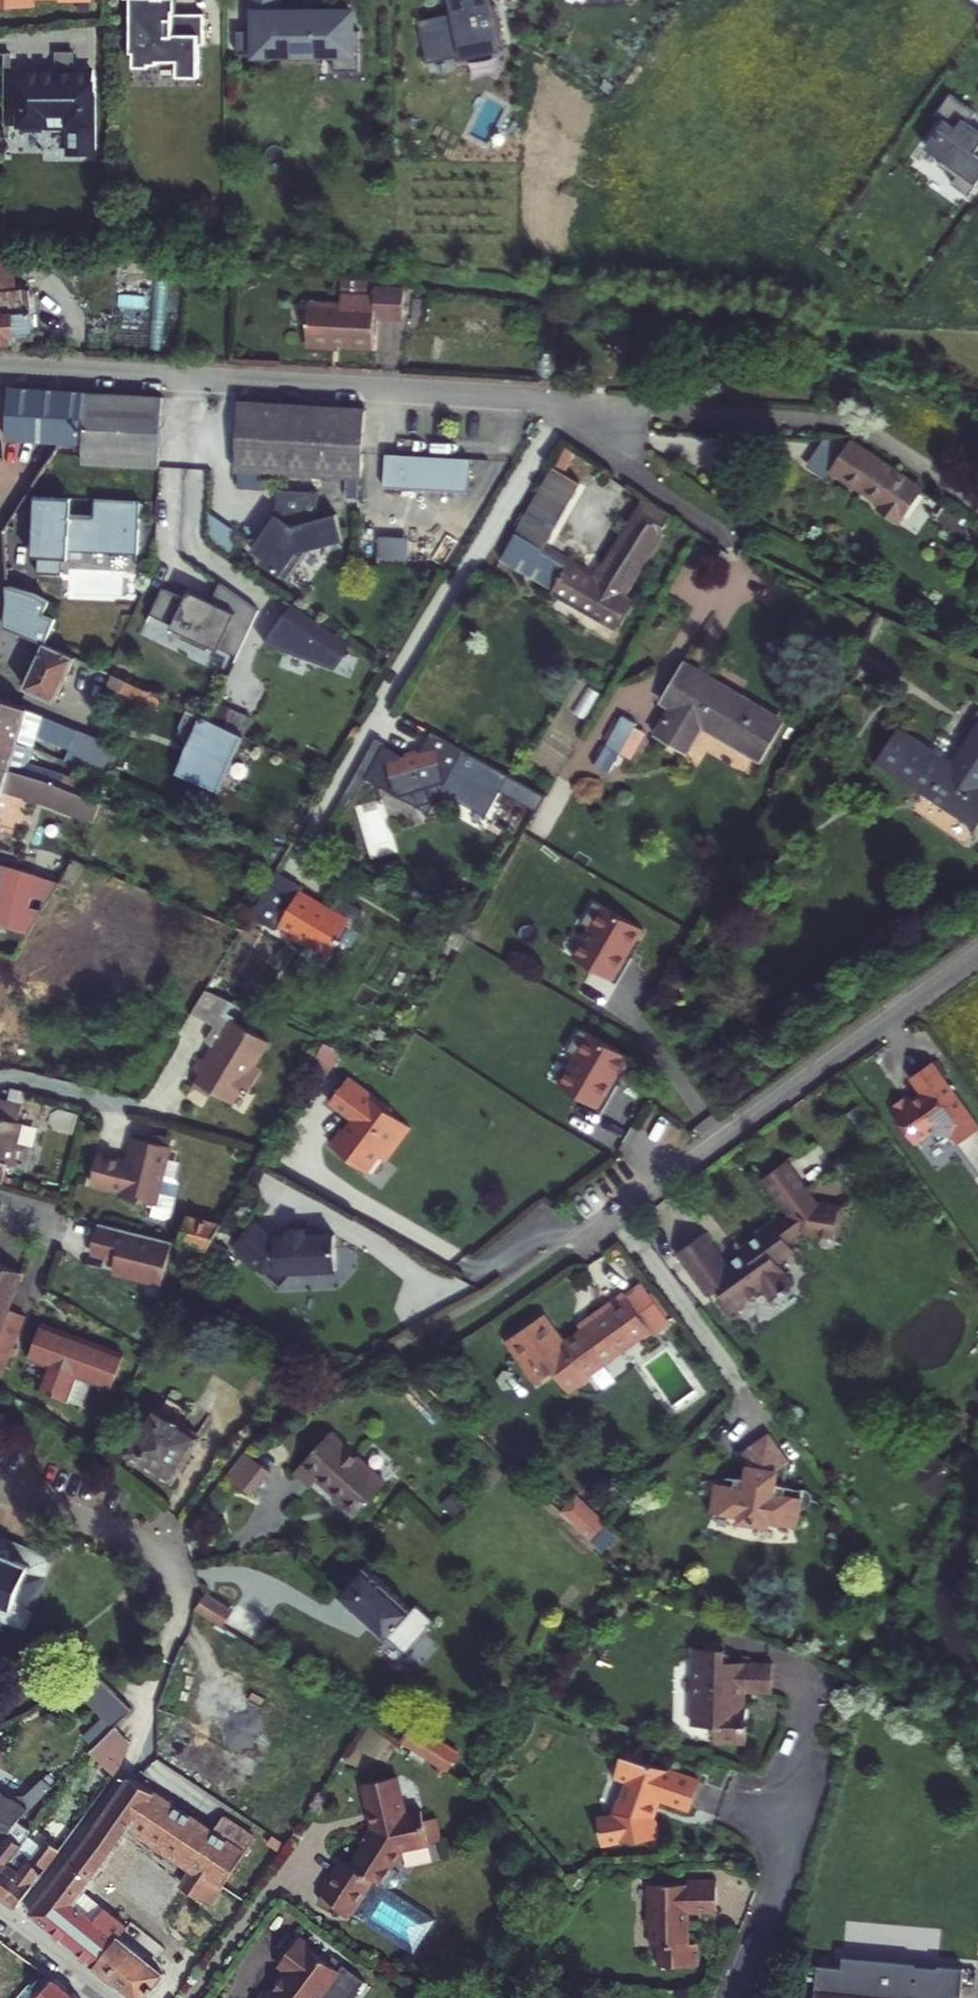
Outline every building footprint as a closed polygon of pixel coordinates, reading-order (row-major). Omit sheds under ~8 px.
[(146,13),(142,13),(141,32),(146,32),(146,41),(140,40),(140,49),(142,49),(142,60),(167,61),(167,58),(186,59),(186,75),(207,75),(208,43),(214,43),(215,12),(184,11),(185,8),(187,8),(187,0),(146,0),(146,13)] [(266,10),(272,10),(272,29),(266,29),(266,58),(290,58),(290,52),(351,51),(351,68),(377,68),(376,27),(369,27),(369,8),(296,10),(288,10),(288,0),(265,0),(266,10)] [(436,50),(514,38),(508,0),(473,0),(464,1),(465,7),(455,9),(454,3),(430,7),(436,50)] [(57,63),(74,63),(74,45),(57,45),(57,63)] [(93,63),(6,63),(6,112),(21,111),(21,124),(44,124),(44,118),(70,118),(70,146),(93,146),(93,113),(95,113),(95,97),(93,97),(93,63)] [(948,84),(933,105),(942,111),(923,137),(940,149),(936,155),(953,167),(949,174),(967,187),(977,171),(977,128),(964,118),(974,103),(948,84)] [(6,124),(21,124),(21,111),(6,112),(6,124)] [(23,284),(18,239),(0,238),(0,286),(23,284)] [(36,327),(31,284),(0,286),(0,338),(15,336),(14,329),(36,327)] [(312,340),(377,345),(379,313),(407,315),(409,287),(381,285),(381,290),(346,288),(345,300),(314,298),(312,340)] [(14,329),(15,336),(36,334),(36,327),(14,329)] [(79,456),(152,461),(158,391),(5,383),(2,431),(80,437),(79,456)] [(234,395),(230,466),(358,472),(362,402),(234,395)] [(827,468),(857,485),(876,455),(845,437),(827,468)] [(497,551),(613,618),(628,592),(618,586),(666,509),(643,495),(594,573),(539,541),(587,456),(563,440),(497,551)] [(380,479),(464,484),(465,452),(382,447),(380,479)] [(873,502),(894,515),(916,480),(876,455),(857,485),(876,497),(873,502)] [(257,557),(284,575),(306,542),(324,539),(323,534),(339,530),(335,509),(313,513),(315,486),(273,484),(272,508),(248,544),(260,552),(257,557)] [(89,507),(89,491),(35,490),(35,506),(89,507)] [(134,546),(135,492),(89,491),(89,507),(35,506),(33,567),(58,568),(59,536),(107,537),(107,545),(134,546)] [(200,537),(215,547),(217,512),(202,511),(200,537)] [(360,530),(359,558),(373,559),(374,530),(360,530)] [(377,531),(376,559),(417,560),(418,532),(377,531)] [(228,655),(255,603),(214,576),(207,596),(181,586),(178,595),(155,586),(142,620),(228,655)] [(45,639),(55,614),(42,609),(47,596),(32,588),(4,581),(4,622),(42,638),(45,639)] [(291,598),(264,638),(336,657),(349,637),(291,598)] [(27,682),(57,694),(73,651),(69,648),(45,639),(42,638),(27,682)] [(706,718),(755,745),(776,710),(685,657),(665,692),(678,699),(663,726),(690,742),(706,718)] [(156,700),(161,690),(126,674),(122,685),(156,700)] [(0,693),(0,813),(7,795),(95,825),(104,804),(74,794),(80,778),(29,759),(41,731),(91,750),(97,735),(0,693)] [(248,730),(204,709),(189,702),(182,720),(189,737),(193,738),(181,768),(224,786),(248,730)] [(605,736),(621,744),(637,715),(622,706),(605,736)] [(546,788),(463,742),(431,724),(418,748),(407,752),(383,738),(365,772),(418,803),(432,799),(445,775),(528,821),(546,788)] [(977,828),(977,734),(956,761),(907,725),(883,756),(977,828)] [(432,799),(418,803),(422,813),(436,809),(432,799)] [(0,865),(0,926),(29,933),(57,885),(0,865)] [(258,889),(283,903),(296,880),(271,867),(258,889)] [(307,936),(326,948),(336,933),(346,916),(354,921),(364,903),(339,886),(331,899),(296,880),(283,903),(258,889),(246,910),(271,925),(276,918),(290,926),(286,932),(303,942),(307,936)] [(589,929),(572,960),(615,984),(645,929),(594,900),(581,925),(589,929)] [(346,916),(336,933),(350,941),(360,925),(354,921),(346,916)] [(221,1001),(194,989),(180,1012),(204,1028),(194,1042),(204,1048),(195,1061),(187,1056),(180,1069),(186,1074),(180,1085),(197,1097),(200,1093),(218,1105),(227,1090),(236,1096),(249,1073),(242,1067),(257,1043),(212,1015),(221,1001)] [(629,1057),(580,1029),(567,1053),(572,1056),(554,1087),(598,1112),(629,1057)] [(895,1105),(892,1101),(873,1114),(898,1152),(915,1141),(935,1145),(939,1153),(963,1138),(916,1069),(893,1084),(903,1099),(895,1105)] [(335,1076),(316,1103),(341,1120),(333,1131),(330,1128),(319,1145),(356,1171),(368,1153),(375,1158),(399,1124),(379,1110),(380,1107),(335,1076)] [(7,1166),(13,1144),(9,1142),(14,1121),(8,1120),(12,1103),(0,1100),(0,1165),(7,1166)] [(117,1161),(87,1155),(80,1184),(110,1191),(109,1196),(142,1204),(140,1217),(154,1221),(162,1216),(167,1189),(164,1183),(169,1160),(158,1157),(160,1145),(124,1137),(117,1161)] [(704,1243),(693,1227),(662,1249),(691,1293),(699,1288),(707,1299),(711,1300),(721,1314),(732,1307),(732,1300),(744,1293),(753,1305),(779,1289),(763,1266),(779,1255),(771,1244),(785,1236),(818,1242),(819,1238),(824,1238),(830,1209),(821,1208),(821,1212),(807,1209),(807,1205),(801,1205),(773,1164),(747,1181),(771,1216),(758,1226),(756,1222),(739,1234),(741,1237),(724,1249),(727,1253),(714,1262),(702,1247),(704,1243)] [(211,1220),(175,1212),(165,1258),(184,1263),(211,1220)] [(242,1220),(222,1242),(226,1246),(247,1265),(269,1285),(278,1275),(278,1270),(325,1267),(323,1232),(294,1234),(293,1227),(277,1228),(278,1235),(262,1236),(262,1238),(242,1220)] [(162,1240),(87,1221),(80,1250),(105,1257),(102,1270),(152,1282),(162,1240)] [(226,1246),(222,1251),(243,1270),(247,1265),(226,1246)] [(22,1262),(0,1255),(0,1317),(22,1262)] [(570,1316),(519,1351),(542,1384),(654,1308),(627,1268),(602,1286),(601,1285),(566,1308),(570,1316)] [(11,1329),(22,1304),(7,1300),(0,1318),(0,1324),(11,1329)] [(111,1358),(31,1322),(17,1353),(37,1362),(26,1386),(65,1403),(75,1380),(97,1389),(111,1358)] [(11,1329),(0,1324),(0,1356),(11,1329)] [(140,1407),(112,1452),(156,1481),(184,1436),(140,1407)] [(746,1428),(717,1447),(732,1470),(727,1473),(720,1472),(703,1476),(694,1509),(723,1517),(723,1521),(750,1528),(751,1524),(780,1531),(784,1514),(788,1511),(789,1508),(790,1505),(790,1500),(789,1496),(787,1492),(785,1489),(781,1487),(777,1485),(773,1486),(761,1480),(767,1457),(746,1428)] [(336,1431),(297,1469),(312,1487),(319,1479),(355,1517),(387,1484),(336,1431)] [(249,1449),(229,1475),(253,1494),(273,1468),(249,1449)] [(565,1504),(555,1515),(588,1548),(599,1533),(589,1523),(587,1525),(565,1504)] [(19,1629),(43,1557),(0,1541),(0,1623),(19,1629)] [(404,1610),(359,1567),(332,1595),(376,1639),(379,1636),(390,1648),(415,1625),(401,1613),(404,1610)] [(195,1591),(185,1606),(203,1617),(211,1603),(195,1591)] [(712,1716),(712,1734),(744,1734),(744,1716),(738,1716),(738,1682),(767,1682),(768,1650),(722,1650),(722,1637),(690,1637),(689,1716),(712,1716)] [(85,1682),(63,1695),(100,1729),(117,1710),(85,1682)] [(403,1722),(391,1741),(433,1770),(446,1750),(403,1722)] [(100,1729),(75,1755),(102,1776),(108,1768),(114,1742),(100,1729)] [(698,1775),(621,1749),(612,1777),(619,1780),(614,1793),(617,1795),(612,1811),(608,1811),(597,1827),(613,1837),(632,1834),(633,1837),(657,1832),(654,1814),(652,1815),(651,1811),(658,1793),(689,1803),(698,1775)] [(333,1856),(310,1891),(339,1909),(361,1875),(369,1881),(372,1878),(376,1878),(380,1874),(381,1869),(381,1864),(392,1845),(430,1835),(424,1811),(413,1814),(410,1805),(388,1810),(387,1804),(392,1803),(383,1772),(350,1781),(361,1821),(348,1841),(352,1844),(341,1861),(333,1856)] [(42,1786),(30,1776),(19,1788),(14,1784),(10,1789),(14,1793),(12,1795),(16,1798),(9,1802),(4,1795),(0,1793),(0,1831),(42,1786)] [(145,1794),(123,1780),(20,1914),(127,1997),(144,1997),(160,1977),(115,1934),(121,1925),(80,1891),(126,1830),(179,1867),(171,1882),(206,1905),(250,1836),(222,1820),(214,1833),(145,1794)] [(6,1907),(49,1849),(36,1839),(20,1860),(17,1858),(17,1855),(7,1848),(11,1843),(0,1834),(0,1903),(6,1907)] [(659,1942),(659,1961),(697,1960),(697,1939),(688,1939),(687,1921),(681,1916),(682,1907),(716,1906),(716,1873),(685,1874),(685,1878),(649,1879),(650,1895),(646,1895),(646,1919),(650,1918),(651,1942),(659,1942)] [(284,1934),(266,1959),(278,1967),(260,1993),(254,1989),(247,1997),(310,1997),(312,1996),(319,1994),(324,1987),(323,1979),(331,1968),(284,1934)] [(813,1997),(960,1997),(962,1969),(963,1968),(938,1966),(938,1969),(915,1967),(916,1963),(842,1957),(841,1969),(816,1966),(813,1997)] [(47,1980),(32,1997),(68,1997),(47,1980)]
